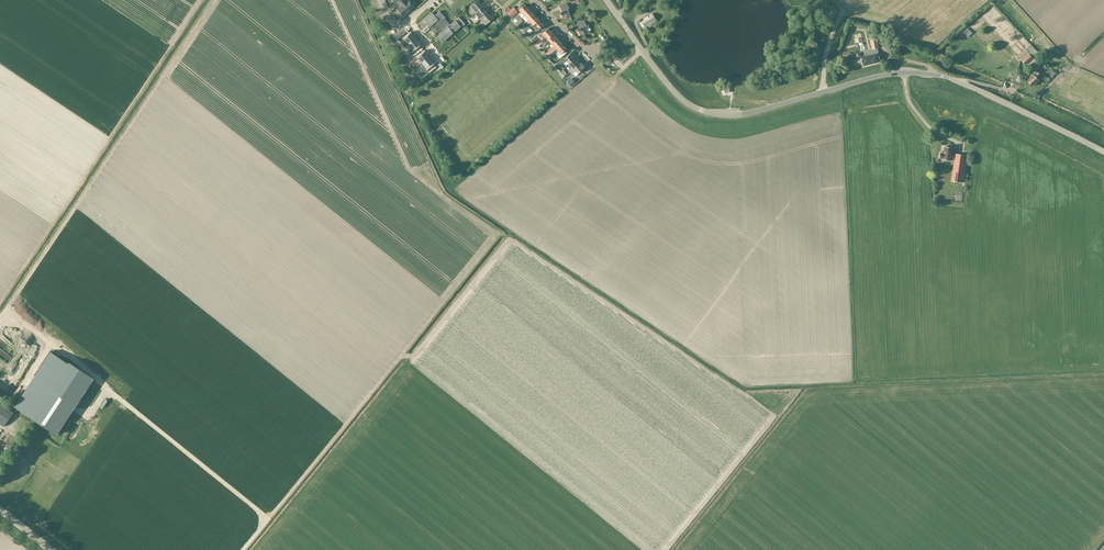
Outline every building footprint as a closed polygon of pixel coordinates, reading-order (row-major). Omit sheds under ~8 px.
[(397,2),(400,6),(401,5),(402,7),(398,11),(403,17),(414,7),(409,1),(407,2),(405,0),(398,0),(397,2)] [(650,11),(656,7),(656,6),(659,4),(657,0),(656,0),(647,6),(650,11)] [(470,7),(475,13),(486,4),(484,2),(481,4),(478,1),(470,7)] [(567,3),(559,6),(562,12),(560,12),(563,19),(570,15),(568,9),(569,9),(567,3)] [(475,13),(480,19),(488,13),(485,9),(488,7),(486,4),(475,13)] [(518,9),(522,13),(519,15),(521,18),(524,15),(530,10),(525,5),(523,7),(521,6),(518,9)] [(517,11),(514,7),(507,13),(511,17),(517,11)] [(524,15),(529,20),(534,15),(530,10),(524,15)] [(432,12),(424,19),(430,26),(429,27),(435,34),(440,30),(442,32),(437,37),(442,42),(460,26),(455,20),(450,25),(444,18),(445,17),(439,11),(435,15),(432,12)] [(491,16),(488,13),(480,19),(486,25),(496,16),(494,14),(491,16)] [(645,20),(640,23),(643,29),(648,26),(649,27),(657,21),(652,14),(644,19),(645,20)] [(529,20),(533,25),(539,20),(534,15),(529,20)] [(544,25),(539,20),(533,25),(538,30),(544,25)] [(584,20),(577,23),(579,29),(577,29),(580,36),(587,33),(585,27),(587,26),(584,20)] [(542,38),(535,44),(538,47),(541,44),(553,34),(548,29),(542,34),(544,36),(542,38)] [(406,33),(399,39),(405,47),(408,45),(415,39),(411,34),(409,36),(406,33)] [(549,42),(551,44),(557,39),(553,34),(541,44),(543,47),(549,42)] [(877,38),(870,39),(872,50),(879,48),(877,38)] [(1022,38),(1019,41),(1027,50),(1031,47),(1022,38)] [(415,39),(408,45),(412,50),(408,52),(411,55),(419,49),(417,46),(420,44),(415,39)] [(553,46),(546,53),(549,56),(562,44),(557,39),(551,44),(553,46)] [(567,49),(562,44),(549,56),(551,58),(558,52),(561,54),(567,49)] [(870,55),(862,57),(864,66),(881,62),(878,49),(869,51),(870,55)] [(1017,56),(1020,59),(1027,52),(1024,49),(1017,56)] [(420,51),(411,59),(413,62),(415,61),(419,65),(429,57),(425,52),(423,54),(420,51)] [(1025,65),(1033,58),(1032,57),(1035,55),(1031,51),(1029,54),(1028,52),(1020,59),(1025,65)] [(567,61),(569,64),(577,57),(572,52),(563,61),(561,59),(555,66),(557,68),(562,64),(563,65),(567,61)] [(612,55),(609,58),(619,67),(622,65),(612,55)] [(429,57),(419,65),(423,70),(419,73),(422,77),(433,67),(431,64),(433,62),(429,57)] [(568,70),(570,72),(581,62),(577,57),(569,64),(572,67),(568,70)] [(608,58),(603,61),(606,66),(611,63),(608,58)] [(586,67),(581,62),(570,72),(572,74),(576,71),(578,74),(586,67)] [(1031,78),(1028,81),(1032,87),(1039,81),(1037,78),(1040,75),(1038,72),(1034,75),(1031,78)] [(569,84),(571,87),(576,83),(571,78),(567,82),(569,84)] [(941,153),(940,158),(943,159),(951,161),(952,160),(955,160),(952,181),(963,183),(967,155),(956,154),(952,154),(953,148),(945,146),(944,153),(941,153)] [(18,333),(13,339),(21,346),(26,339),(18,333)] [(11,358),(6,353),(3,356),(1,355),(4,352),(3,351),(0,354),(0,355),(7,362),(11,358)] [(51,352),(14,407),(57,435),(93,380),(51,352)] [(4,427),(13,413),(0,404),(0,424),(4,427)]
